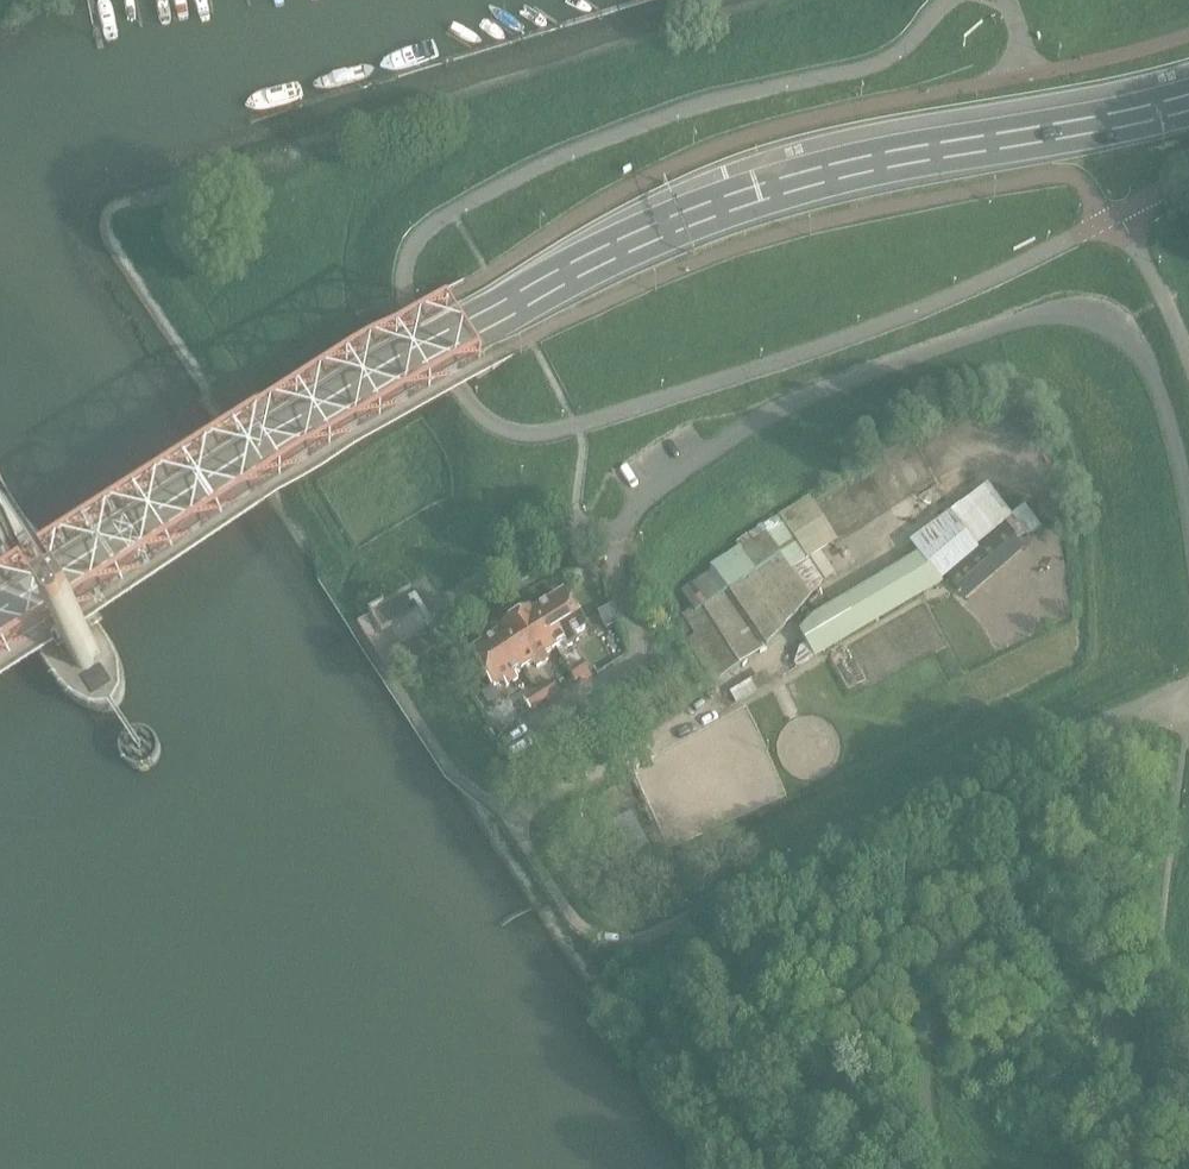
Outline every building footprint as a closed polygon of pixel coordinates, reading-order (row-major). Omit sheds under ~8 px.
[(942,583),(940,579),(945,574),(1003,524),(1012,516),(988,488),(910,544),(918,554),(813,616),(799,633),(807,645),(814,656),(834,644),(833,642),(920,590),(923,594),(942,583)] [(0,509),(0,579),(67,685),(88,702),(103,705),(120,695),(125,675),(120,651),(35,524),(8,508),(0,509)] [(824,582),(779,516),(761,529),(782,557),(810,597),(824,582)] [(1003,524),(945,574),(958,590),(1016,539),(1003,524)] [(728,592),(782,557),(761,529),(736,545),(738,549),(694,580),(680,590),(691,606),(696,612),(728,592)] [(810,597),(782,557),(728,592),(764,647),(810,597)] [(764,647),(728,592),(696,612),(691,606),(681,614),(692,633),(685,638),(709,677),(713,678),(717,680),(764,647)] [(586,630),(563,594),(532,613),(556,649),(564,643),(568,649),(579,641),(576,636),(586,630)] [(611,607),(598,613),(606,630),(617,625),(621,623),(613,606),(611,607)] [(556,649),(532,613),(531,610),(499,631),(500,634),(523,670),(534,663),(538,668),(549,661),(546,655),(556,649)] [(523,670),(500,634),(471,652),(494,688),(504,682),(507,688),(519,680),(515,675),(523,670)] [(590,672),(583,662),(568,672),(575,682),(590,672)] [(544,688),(539,680),(532,684),(537,692),(544,688)] [(530,711),(560,691),(554,681),(544,688),(537,692),(523,701),(530,711)]
